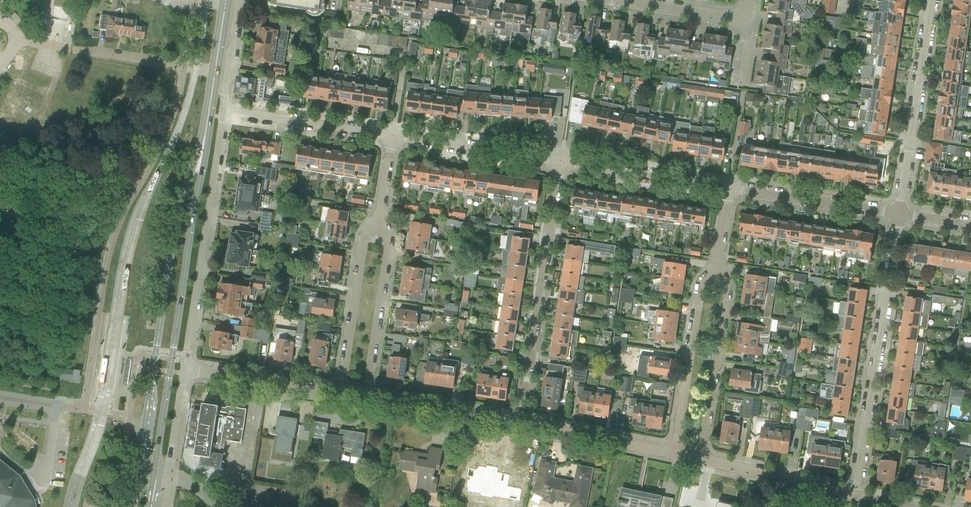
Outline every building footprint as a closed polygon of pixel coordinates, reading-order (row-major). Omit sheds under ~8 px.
[(306,11),(320,13),(322,0),(269,0),(269,5),(306,11)] [(348,10),(359,12),(358,14),(365,15),(366,13),(367,7),(368,0),(349,0),(348,7),(348,10)] [(365,15),(373,16),(373,14),(384,16),(386,3),(379,2),(380,0),(368,0),(367,7),(366,13),(365,15)] [(403,13),(405,0),(393,0),(393,4),(386,3),(384,16),(396,18),(397,12),(403,13)] [(402,20),(408,21),(408,20),(420,22),(421,18),(422,8),(416,7),(417,0),(405,0),(403,13),(402,20)] [(421,18),(433,19),(433,21),(439,22),(439,20),(440,15),(442,0),(430,0),(430,2),(430,5),(423,4),(422,8),(421,18)] [(439,22),(445,23),(445,21),(457,23),(459,10),(453,9),(454,0),(442,0),(440,15),(439,20),(439,22)] [(476,20),(479,0),(468,0),(466,11),(459,10),(457,23),(469,25),(470,19),(476,20)] [(475,26),(494,29),(496,16),(489,15),(491,2),(492,3),(492,2),(479,0),(476,20),(475,26)] [(780,14),(779,20),(792,22),(798,23),(799,18),(804,14),(805,6),(769,0),(767,13),(768,13),(768,12),(780,14)] [(860,0),(850,0),(849,8),(856,9),(859,10),(860,0)] [(881,2),(879,13),(902,16),(904,5),(903,5),(886,3),(881,2)] [(496,16),(494,29),(501,30),(500,35),(511,37),(512,32),(516,6),(504,4),(504,5),(502,17),(496,16)] [(951,15),(970,18),(970,12),(970,7),(954,4),(954,8),(952,7),(951,15)] [(528,8),(516,6),(512,32),(523,33),(522,39),(529,41),(533,18),(526,17),(527,8),(528,8)] [(834,8),(823,6),(821,13),(833,14),(834,8)] [(849,8),(848,19),(854,20),(856,9),(849,8)] [(540,9),(536,29),(535,29),(534,37),(542,38),(541,42),(554,44),(557,19),(550,18),(551,11),(540,9)] [(883,25),(900,27),(900,23),(902,22),(902,18),(901,17),(901,16),(902,17),(902,16),(879,13),(875,12),(873,23),(883,25)] [(564,13),(561,33),(560,40),(563,43),(566,42),(566,40),(579,42),(582,23),(575,21),(576,15),(564,13)] [(116,35),(120,36),(122,21),(109,19),(108,16),(101,15),(98,30),(107,31),(106,37),(115,38),(116,35)] [(951,27),(968,29),(969,23),(970,24),(970,18),(951,15),(953,16),(952,20),(950,20),(950,26),(951,26),(951,27)] [(588,17),(587,27),(585,37),(592,38),(591,44),(603,46),(606,26),(599,25),(600,19),(588,17)] [(823,19),(822,26),(834,28),(835,21),(823,19)] [(765,24),(764,37),(784,40),(785,34),(790,34),(792,22),(779,20),(778,27),(766,25),(765,24)] [(122,21),(120,36),(141,39),(143,29),(134,28),(134,22),(122,21)] [(257,30),(256,35),(258,35),(257,44),(275,47),(286,49),(289,33),(289,31),(286,31),(287,22),(279,21),(278,32),(269,30),(259,29),(259,30),(257,30)] [(613,21),(611,30),(610,41),(616,42),(615,48),(628,49),(631,30),(624,29),(625,22),(613,21)] [(316,25),(303,23),(302,30),(315,32),(316,25)] [(873,23),(872,34),(873,34),(881,35),(898,38),(899,33),(900,32),(901,29),(900,28),(900,27),(883,25),(873,23)] [(634,45),(633,49),(640,50),(639,57),(651,59),(654,44),(655,34),(648,33),(649,26),(637,24),(636,34),(634,45)] [(336,27),(327,26),(326,38),(335,39),(336,27)] [(336,27),(335,39),(343,40),(345,29),(336,27)] [(949,31),(948,38),(967,41),(967,35),(969,35),(970,30),(968,29),(951,27),(950,31),(949,31)] [(354,30),(345,29),(343,40),(352,42),(354,30)] [(657,54),(675,57),(679,31),(667,29),(667,30),(666,42),(659,41),(657,54)] [(363,31),(354,30),(352,42),(361,43),(363,31)] [(372,33),(363,31),(361,43),(370,44),(372,33)] [(675,57),(693,60),(695,46),(689,45),(691,33),(679,31),(675,57)] [(381,34),(372,33),(370,44),(379,46),(381,34)] [(390,35),(381,34),(379,46),(388,47),(390,35)] [(873,34),(871,45),(896,49),(897,44),(898,43),(899,40),(898,39),(898,38),(881,35),(873,34)] [(399,37),(390,35),(388,47),(397,48),(399,37)] [(693,60),(711,62),(715,36),(703,35),(704,35),(702,47),(695,46),(693,60)] [(715,36),(711,62),(730,65),(732,52),(725,51),(727,39),(728,39),(728,38),(715,36)] [(408,38),(399,37),(397,48),(406,50),(408,38)] [(775,50),(773,57),(787,59),(788,47),(783,46),(784,40),(764,37),(762,49),(762,48),(775,50)] [(948,44),(947,49),(967,52),(967,47),(966,46),(967,41),(948,38),(947,44),(948,44)] [(411,43),(409,55),(415,56),(415,54),(417,44),(411,43)] [(253,54),(253,59),(254,59),(254,61),(275,64),(274,72),(284,74),(285,74),(286,66),(284,66),(286,49),(275,47),(257,44),(255,54),(253,54)] [(870,56),(878,57),(895,60),(896,56),(897,54),(897,51),(896,50),(896,49),(871,45),(870,56)] [(819,48),(817,59),(823,60),(823,57),(830,59),(831,51),(824,50),(824,49),(819,48)] [(946,60),(965,63),(970,64),(970,53),(967,52),(947,49),(947,50),(946,49),(945,56),(947,56),(946,60)] [(478,50),(477,58),(485,59),(486,51),(478,50)] [(868,56),(866,67),(893,71),(894,66),(895,65),(896,62),(895,61),(895,60),(878,57),(870,56),(868,56)] [(760,61),(758,73),(778,76),(779,70),(785,71),(787,59),(773,57),(772,63),(760,62),(760,61)] [(944,65),(943,71),(961,74),(962,69),(964,69),(965,63),(946,60),(945,65),(944,65)] [(544,63),(543,72),(547,73),(563,75),(565,66),(549,64),(544,63)] [(865,67),(863,78),(874,79),(891,82),(892,77),(893,76),(894,73),(893,71),(866,67),(865,67)] [(315,99),(316,99),(319,79),(312,78),(313,71),(308,70),(304,98),(309,98),(309,99),(315,100),(315,99)] [(829,84),(830,73),(816,71),(814,81),(829,84)] [(943,78),(942,83),(961,86),(962,81),(960,81),(961,74),(943,71),(942,78),(943,78)] [(323,100),(328,101),(332,74),(327,73),(326,80),(319,79),(316,99),(318,100),(317,101),(323,101),(323,100)] [(332,74),(328,101),(333,102),(333,103),(338,104),(338,103),(339,103),(343,82),(344,75),(332,73),(332,74)] [(756,85),(757,85),(769,87),(768,93),(778,95),(781,95),(782,89),(788,90),(789,84),(790,79),(790,78),(778,76),(774,76),(758,73),(756,85)] [(234,91),(235,92),(236,92),(236,93),(252,96),(252,95),(256,96),(256,100),(245,99),(303,108),(303,107),(301,107),(302,99),(279,96),(279,101),(264,99),(267,76),(255,74),(254,82),(238,79),(237,86),(235,86),(234,91)] [(343,82),(339,103),(341,103),(341,104),(346,105),(346,104),(351,105),(355,77),(356,76),(344,75),(343,82)] [(355,77),(351,105),(356,105),(356,106),(362,107),(362,106),(363,106),(366,86),(367,82),(360,81),(360,78),(355,77)] [(874,79),(873,90),(890,93),(890,92),(890,88),(892,87),(892,84),(891,83),(891,82),(874,79)] [(374,109),(375,109),(379,81),(374,80),(373,87),(366,86),(363,106),(364,107),(364,108),(369,108),(370,108),(374,108),(374,109)] [(379,81),(375,109),(386,111),(387,108),(388,103),(387,103),(388,101),(389,90),(390,83),(383,82),(383,81),(379,81)] [(407,82),(404,99),(408,100),(406,111),(412,112),(412,113),(418,114),(418,113),(422,89),(423,85),(407,82)] [(939,94),(966,98),(968,87),(961,86),(942,83),(941,83),(940,89),(941,89),(941,94),(939,94)] [(818,93),(819,93),(820,86),(812,84),(810,92),(812,92),(818,93)] [(419,113),(431,115),(435,89),(429,88),(429,86),(423,85),(422,89),(418,113),(419,113)] [(463,111),(463,112),(475,113),(478,87),(465,86),(464,94),(463,111)] [(696,86),(695,95),(706,97),(708,88),(696,86)] [(822,86),(821,93),(832,95),(833,88),(822,86)] [(478,87),(475,113),(488,114),(490,95),(491,88),(478,87)] [(708,88),(706,97),(719,99),(720,90),(708,88)] [(859,99),(865,100),(889,104),(890,93),(873,90),(861,88),(859,99)] [(431,115),(443,116),(446,98),(447,91),(435,89),(431,115)] [(515,98),(513,117),(525,118),(527,99),(528,91),(516,90),(515,98)] [(446,98),(443,116),(456,118),(457,111),(463,111),(464,94),(447,91),(446,98)] [(733,92),(731,105),(737,106),(739,93),(733,92)] [(746,93),(745,102),(753,103),(754,94),(746,93)] [(939,94),(938,102),(939,102),(939,106),(959,109),(962,109),(963,109),(965,110),(966,98),(939,94)] [(488,114),(500,115),(502,96),(490,95),(488,114)] [(540,100),(538,119),(551,120),(551,116),(559,117),(559,118),(560,118),(561,97),(545,96),(545,95),(544,95),(544,100),(540,100)] [(500,115),(513,117),(515,98),(502,96),(500,115)] [(525,118),(538,119),(540,100),(527,99),(525,118)] [(569,118),(568,122),(575,123),(576,119),(583,121),(582,125),(595,128),(599,109),(587,107),(588,102),(573,99),(571,108),(569,118)] [(860,106),(859,111),(886,115),(887,110),(888,109),(889,105),(888,104),(889,104),(865,100),(864,107),(860,106)] [(599,109),(595,128),(607,130),(611,112),(612,104),(600,102),(599,109)] [(814,104),(812,105),(822,115),(823,115),(824,115),(826,105),(817,103),(814,104)] [(607,130),(619,133),(623,115),(625,107),(612,104),(611,112),(607,130)] [(637,106),(635,117),(631,136),(643,138),(648,114),(649,109),(637,106)] [(937,106),(936,112),(938,112),(937,117),(956,120),(961,120),(962,109),(959,109),(939,106),(937,106)] [(858,122),(861,122),(885,126),(885,121),(886,120),(887,116),(886,115),(859,111),(858,122)] [(661,117),(648,114),(643,138),(655,141),(661,117)] [(619,133),(631,136),(635,117),(623,115),(619,133)] [(818,115),(817,125),(823,126),(825,125),(826,121),(818,115)] [(670,132),(672,123),(673,119),(661,117),(655,141),(668,143),(670,132)] [(829,117),(828,120),(837,128),(838,118),(830,117),(829,117)] [(935,121),(934,128),(953,131),(954,125),(955,125),(956,120),(937,117),(936,121),(935,121)] [(740,135),(740,137),(746,138),(747,138),(750,132),(747,131),(748,128),(750,128),(750,123),(742,121),(742,123),(741,123),(739,134),(740,135)] [(885,126),(861,122),(859,133),(883,137),(884,132),(885,131),(885,127),(885,126)] [(672,123),(670,132),(668,143),(674,144),(673,152),(686,154),(689,135),(690,129),(690,126),(672,123)] [(701,131),(698,155),(710,157),(710,158),(713,139),(714,132),(715,128),(702,126),(701,131)] [(953,131),(934,128),(933,134),(934,135),(934,140),(960,144),(962,132),(953,131)] [(686,154),(698,155),(701,131),(690,129),(689,135),(686,154)] [(756,149),(756,145),(745,144),(746,138),(740,137),(739,143),(737,143),(736,153),(743,155),(742,165),(744,166),(747,167),(748,166),(753,167),(756,149)] [(869,152),(873,152),(874,146),(881,147),(883,139),(871,137),(869,152)] [(713,139),(710,158),(711,158),(710,159),(716,160),(717,159),(722,160),(725,141),(713,139)] [(240,148),(239,152),(240,153),(240,154),(240,156),(261,159),(261,157),(270,159),(270,160),(277,161),(278,157),(279,154),(280,144),(273,143),(272,145),(253,142),(253,140),(247,140),(247,141),(244,140),(243,146),(242,145),(241,147),(240,148)] [(756,150),(753,167),(754,167),(755,168),(758,169),(759,168),(764,169),(767,150),(768,145),(757,143),(756,145),(756,149),(756,150)] [(779,143),(778,152),(775,171),(776,171),(777,172),(780,172),(781,171),(786,172),(789,154),(790,145),(779,143)] [(928,143),(927,149),(940,151),(941,145),(928,143)] [(789,154),(786,172),(787,172),(788,173),(791,174),(793,173),(797,174),(800,155),(802,146),(790,145),(789,154)] [(298,156),(296,168),(303,169),(302,176),(304,176),(307,177),(312,148),(300,146),(298,156)] [(800,155),(797,174),(798,174),(799,175),(803,175),(804,175),(808,175),(813,148),(802,146),(800,155)] [(312,148),(307,177),(309,177),(312,177),(313,170),(320,171),(323,151),(322,151),(322,150),(317,149),(317,150),(312,149),(312,148)] [(813,148),(808,175),(813,176),(814,177),(818,178),(819,177),(820,177),(824,150),(813,148)] [(927,149),(926,156),(939,158),(940,151),(927,149)] [(323,151),(320,171),(327,172),(326,180),(329,180),(331,180),(335,153),(330,152),(330,151),(325,150),(325,151),(323,151)] [(764,169),(775,171),(778,152),(767,150),(764,169)] [(824,150),(820,177),(824,178),(825,179),(829,180),(830,179),(831,179),(833,160),(835,151),(824,150)] [(335,153),(331,180),(333,181),(336,181),(337,174),(344,175),(347,155),(346,154),(346,153),(341,153),(340,154),(335,153)] [(347,155),(344,175),(351,176),(350,183),(353,184),(355,184),(359,156),(359,155),(359,156),(354,156),(354,155),(349,154),(349,155),(347,155)] [(359,156),(355,184),(357,184),(359,184),(360,177),(368,179),(370,166),(371,166),(372,161),(371,160),(371,157),(359,156)] [(939,158),(926,156),(925,162),(938,164),(939,158)] [(844,162),(842,181),(853,183),(856,164),(856,159),(845,157),(844,162)] [(856,164),(853,183),(853,182),(857,183),(858,184),(862,185),(863,184),(864,184),(867,165),(861,165),(861,160),(856,159),(856,164)] [(840,181),(842,181),(844,162),(833,160),(831,179),(835,179),(836,181),(840,181)] [(867,165),(864,184),(868,184),(870,186),(873,186),(874,185),(875,186),(876,182),(879,182),(879,178),(876,178),(877,176),(878,176),(880,176),(881,176),(881,175),(882,175),(882,174),(883,173),(883,172),(883,171),(882,170),(882,169),(881,169),(880,168),(878,168),(878,167),(871,166),(872,162),(868,161),(867,165)] [(409,189),(415,190),(418,164),(407,163),(405,172),(404,172),(402,181),(411,182),(409,189)] [(930,174),(927,192),(940,194),(943,176),(945,165),(938,164),(931,163),(930,174)] [(420,185),(427,186),(430,168),(429,167),(428,166),(424,165),(423,167),(419,166),(419,164),(418,164),(415,190),(420,191),(420,185)] [(431,168),(430,168),(427,186),(426,192),(438,194),(442,170),(437,169),(436,167),(432,167),(431,168)] [(238,191),(238,192),(260,196),(261,196),(262,187),(267,187),(268,184),(272,184),(272,182),(275,182),(277,170),(266,168),(264,180),(243,177),(243,179),(240,179),(239,185),(238,184),(237,191),(238,191)] [(444,189),(451,190),(454,171),(453,171),(452,170),(448,169),(447,170),(442,170),(438,194),(443,194),(444,189)] [(457,197),(462,197),(466,173),(461,172),(460,171),(456,170),(455,171),(454,171),(451,190),(458,191),(457,197)] [(943,176),(940,194),(953,196),(955,178),(956,172),(952,171),(951,177),(943,176)] [(466,173),(462,197),(467,198),(467,196),(474,198),(478,175),(478,174),(466,172),(466,173)] [(487,199),(487,195),(490,177),(489,177),(488,175),(484,175),(483,176),(478,175),(474,198),(474,201),(480,202),(480,198),(487,199)] [(494,203),(498,204),(502,179),(497,178),(496,177),(492,176),(491,177),(490,177),(487,195),(495,196),(494,203)] [(504,197),(512,199),(514,181),(513,181),(513,179),(509,178),(508,180),(502,179),(498,204),(503,205),(504,197)] [(953,196),(965,198),(968,180),(955,178),(953,196)] [(512,199),(511,205),(523,207),(527,183),(526,183),(521,182),(521,180),(517,180),(516,181),(514,181),(512,199)] [(523,207),(523,208),(528,209),(528,206),(536,207),(537,202),(537,200),(538,200),(539,195),(538,194),(539,183),(527,181),(527,183),(523,207)] [(577,216),(583,217),(587,192),(575,190),(573,199),(572,199),(571,204),(572,205),(572,207),(578,208),(577,216)] [(587,192),(583,217),(587,217),(589,218),(595,219),(596,211),(599,194),(598,194),(598,192),(592,191),(592,193),(587,192)] [(236,199),(234,206),(236,206),(236,207),(238,208),(238,211),(237,215),(247,216),(248,210),(258,212),(259,202),(269,204),(270,197),(261,196),(260,196),(238,192),(237,199),(236,199)] [(595,219),(607,220),(611,196),(606,195),(606,193),(600,193),(600,194),(599,194),(596,211),(595,219)] [(353,195),(352,203),(364,205),(365,197),(353,195)] [(614,214),(620,215),(623,196),(617,195),(616,197),(611,196),(607,220),(613,221),(614,214)] [(619,222),(631,224),(635,198),(623,196),(620,215),(619,222)] [(635,198),(631,224),(636,225),(637,218),(639,218),(644,219),(647,200),(635,198)] [(650,220),(656,221),(659,202),(647,200),(644,219),(643,226),(649,227),(650,220)] [(661,229),(667,230),(671,205),(665,204),(666,203),(659,202),(656,221),(662,221),(661,229)] [(674,223),(680,224),(683,207),(682,207),(682,205),(676,204),(676,206),(671,205),(667,230),(673,230),(674,223)] [(685,232),(691,233),(695,209),(689,208),(690,206),(684,206),(684,207),(683,207),(680,224),(686,225),(685,232)] [(321,222),(325,223),(346,226),(348,213),(329,210),(329,209),(323,208),(321,222)] [(695,209),(691,233),(697,234),(698,226),(704,227),(705,225),(706,225),(707,220),(706,220),(707,211),(695,209)] [(261,212),(260,224),(270,226),(272,213),(261,212)] [(745,235),(752,236),(755,216),(754,216),(754,218),(742,216),(738,241),(744,242),(745,235)] [(757,240),(763,241),(766,220),(762,219),(762,218),(755,216),(752,236),(758,237),(757,240)] [(768,238),(775,239),(778,220),(771,219),(771,220),(766,220),(763,241),(768,242),(768,238)] [(446,220),(445,228),(470,231),(471,224),(446,220)] [(521,220),(520,227),(532,229),(533,222),(521,220)] [(781,244),(787,245),(790,223),(785,223),(785,221),(778,220),(775,239),(782,240),(781,244)] [(319,226),(317,236),(318,237),(318,240),(333,242),(334,238),(344,239),(346,226),(331,224),(325,223),(321,222),(320,226),(319,226)] [(412,223),(410,237),(431,240),(432,234),(429,233),(431,226),(412,223)] [(790,223),(787,245),(792,246),(798,246),(799,243),(802,224),(795,223),(795,224),(790,223)] [(273,226),(270,226),(260,224),(259,231),(272,233),(273,226)] [(798,246),(810,248),(813,227),(808,226),(808,225),(802,224),(799,243),(798,246)] [(473,225),(472,232),(486,234),(487,227),(473,225)] [(813,227),(810,248),(816,249),(822,250),(826,229),(820,228),(820,226),(814,226),(814,227),(813,227)] [(826,229),(822,250),(827,251),(834,252),(834,248),(837,229),(830,228),(830,230),(826,229)] [(840,253),(846,254),(849,232),(844,232),(844,230),(837,229),(834,248),(840,249),(840,253)] [(505,250),(511,251),(527,254),(529,240),(523,239),(524,233),(508,231),(505,250)] [(846,254),(845,257),(857,259),(861,234),(861,233),(853,232),(853,233),(849,232),(846,254)] [(232,235),(230,247),(250,250),(252,243),(257,244),(257,243),(258,241),(258,236),(248,234),(238,233),(237,236),(232,235)] [(592,239),(604,241),(605,235),(593,233),(592,239)] [(873,236),(861,234),(857,259),(869,261),(873,236)] [(410,237),(408,250),(416,251),(415,255),(433,258),(436,241),(431,240),(410,237)] [(286,240),(284,246),(298,248),(299,242),(286,240)] [(567,246),(565,260),(581,262),(583,250),(614,255),(615,247),(576,241),(575,247),(567,246)] [(910,262),(927,265),(930,248),(908,244),(905,267),(909,267),(910,262)] [(227,254),(226,260),(228,261),(227,262),(229,262),(227,270),(239,271),(239,266),(248,267),(249,257),(257,258),(258,257),(258,254),(258,252),(250,251),(250,250),(230,247),(229,255),(227,254)] [(628,248),(627,255),(639,257),(641,250),(628,248)] [(691,249),(690,255),(700,256),(701,251),(701,250),(691,248),(691,249)] [(927,265),(941,267),(943,250),(930,248),(927,265)] [(503,264),(504,264),(525,268),(527,254),(511,251),(505,250),(503,250),(503,264)] [(954,276),(955,269),(957,252),(943,250),(941,267),(940,274),(954,276)] [(954,275),(968,277),(969,271),(969,267),(970,255),(970,254),(957,252),(955,269),(954,275)] [(319,261),(318,267),(340,271),(341,257),(322,255),(321,262),(319,261)] [(735,262),(747,264),(748,257),(736,256),(735,262)] [(654,259),(654,265),(657,266),(657,269),(658,269),(663,270),(662,277),(683,280),(683,279),(685,266),(675,265),(667,264),(667,260),(654,259)] [(452,260),(451,266),(464,268),(465,262),(452,260)] [(565,260),(563,274),(579,276),(581,262),(565,260)] [(502,278),(507,279),(523,282),(525,268),(504,264),(503,265),(502,267),(502,268),(501,269),(501,270),(501,272),(501,273),(501,274),(501,276),(501,277),(502,278)] [(464,268),(451,266),(450,273),(463,275),(464,268)] [(340,271),(318,267),(317,273),(319,274),(317,286),(328,287),(329,282),(338,284),(340,271)] [(403,279),(403,280),(429,284),(432,269),(424,268),(423,270),(415,269),(405,267),(403,279)] [(252,272),(251,279),(263,281),(264,281),(265,274),(252,272)] [(563,274),(561,287),(577,290),(579,276),(563,274)] [(794,274),(793,281),(804,283),(805,276),(794,274)] [(746,276),(744,290),(764,293),(765,286),(770,287),(771,280),(756,278),(746,276)] [(683,280),(662,277),(661,283),(652,285),(651,294),(660,296),(661,291),(680,294),(683,280)] [(809,277),(808,284),(821,286),(822,279),(809,277)] [(499,278),(497,292),(504,293),(507,293),(521,295),(523,282),(507,279),(502,278),(499,278)] [(220,285),(218,299),(246,303),(247,295),(254,296),(255,290),(261,291),(263,281),(251,279),(250,288),(249,288),(249,289),(220,285)] [(403,280),(401,294),(409,295),(408,300),(422,302),(423,297),(420,297),(421,290),(426,291),(428,291),(429,284),(403,280)] [(283,284),(282,292),(291,294),(292,286),(283,284)] [(561,287),(558,301),(575,304),(577,290),(561,287)] [(621,288),(620,295),(633,297),(634,290),(621,288)] [(850,289),(848,303),(864,305),(866,292),(850,289)] [(744,290),(742,304),(752,305),(761,307),(761,310),(771,311),(772,302),(769,302),(770,295),(774,295),(764,293),(744,290)] [(307,304),(305,313),(313,315),(313,313),(333,316),(335,301),(318,298),(319,293),(312,292),(311,294),(303,293),(301,303),(307,304)] [(504,293),(502,307),(519,309),(521,295),(504,293)] [(620,295),(619,302),(632,304),(633,297),(620,295)] [(932,295),(931,302),(944,304),(945,297),(932,295)] [(945,297),(944,304),(956,306),(957,299),(945,297)] [(905,298),(903,312),(929,316),(930,309),(928,309),(929,302),(905,298)] [(244,317),(242,326),(254,328),(256,318),(251,317),(253,304),(246,303),(218,299),(216,312),(244,317)] [(558,301),(556,315),(573,318),(575,304),(558,301)] [(840,302),(838,316),(845,317),(862,320),(864,305),(848,303),(840,302)] [(446,304),(445,310),(458,312),(459,306),(446,304)] [(502,307),(500,321),(516,323),(519,309),(502,307)] [(608,310),(606,319),(614,320),(615,310),(608,309),(608,310)] [(458,312),(445,310),(444,317),(457,319),(458,312)] [(398,311),(396,326),(406,327),(416,329),(417,323),(429,322),(430,316),(423,315),(408,312),(398,311)] [(648,324),(655,325),(675,328),(677,314),(668,313),(650,311),(648,324)] [(903,312),(901,326),(917,329),(926,330),(929,316),(903,312)] [(787,314),(786,322),(794,323),(798,323),(799,323),(800,316),(787,314)] [(556,315),(554,329),(571,332),(572,325),(577,326),(578,325),(579,319),(573,318),(556,315)] [(836,329),(843,330),(860,333),(862,320),(845,317),(838,316),(836,329)] [(739,324),(737,338),(757,341),(764,342),(767,343),(769,343),(771,326),(772,319),(758,317),(756,327),(749,326),(739,324)] [(299,320),(297,332),(304,333),(306,321),(299,320)] [(500,321),(498,334),(514,337),(516,323),(500,321)] [(317,330),(330,332),(331,325),(318,323),(317,330)] [(675,328),(655,325),(654,333),(649,332),(648,338),(663,341),(673,342),(675,328)] [(254,330),(254,328),(242,326),(241,336),(253,338),(262,339),(263,331),(254,330)] [(901,326),(899,340),(915,342),(917,329),(901,326)] [(290,362),(295,332),(275,329),(273,340),(278,340),(275,360),(290,362)] [(554,329),(552,343),(568,346),(568,345),(576,347),(578,333),(571,332),(554,329)] [(843,330),(841,344),(858,347),(860,333),(843,330)] [(211,339),(210,345),(211,346),(211,348),(221,350),(231,351),(232,344),(234,345),(235,345),(237,336),(234,335),(213,332),(212,338),(211,339)] [(394,334),(393,342),(406,344),(407,336),(394,334)] [(514,337),(498,334),(496,349),(512,351),(514,337)] [(310,365),(325,368),(329,337),(322,336),(321,342),(314,340),(310,365)] [(614,337),(613,343),(625,345),(626,339),(614,337)] [(737,338),(735,352),(742,353),(747,354),(747,358),(742,358),(742,364),(752,365),(753,360),(757,360),(762,361),(764,342),(757,341),(737,338)] [(418,351),(424,353),(426,340),(420,339),(418,351)] [(800,339),(798,352),(807,353),(809,345),(811,345),(812,340),(805,339),(800,339)] [(913,356),(921,357),(923,344),(915,342),(899,340),(897,353),(913,356)] [(453,348),(453,349),(467,351),(468,344),(454,342),(453,348)] [(958,342),(957,349),(970,351),(970,343),(958,342)] [(568,346),(552,343),(550,357),(566,359),(568,346)] [(625,345),(613,343),(612,351),(624,353),(625,345)] [(836,344),(834,357),(855,361),(858,347),(841,344),(836,344)] [(388,377),(403,380),(404,370),(406,355),(399,354),(401,346),(393,345),(388,377)] [(789,347),(786,363),(794,364),(796,348),(789,347)] [(970,351),(957,349),(956,358),(969,359),(970,351)] [(464,351),(462,364),(469,365),(471,352),(464,351)] [(471,352),(469,365),(475,366),(478,353),(471,352)] [(897,353),(895,367),(911,370),(919,371),(921,357),(913,356),(897,353)] [(640,356),(636,377),(648,379),(649,373),(650,373),(657,374),(662,375),(666,376),(666,375),(668,375),(671,361),(661,359),(646,357),(641,356),(640,356)] [(497,363),(510,365),(511,359),(498,357),(497,363)] [(834,357),(832,371),(853,375),(855,361),(834,357)] [(429,359),(425,383),(439,386),(442,366),(443,361),(429,359)] [(442,366),(439,386),(452,388),(456,368),(455,368),(456,363),(450,362),(449,367),(442,366)] [(780,362),(779,369),(792,371),(793,365),(794,364),(786,363),(780,362)] [(542,407),(557,409),(564,366),(549,364),(548,371),(559,373),(558,379),(547,378),(542,407)] [(895,367),(893,381),(909,384),(911,370),(895,367)] [(574,368),(572,382),(579,383),(580,381),(582,369),(574,368)] [(73,372),(65,370),(58,369),(56,378),(72,380),(73,372)] [(779,369),(778,376),(791,378),(792,371),(779,369)] [(477,396),(491,398),(494,378),(487,377),(488,372),(482,371),(481,376),(480,376),(477,396)] [(744,392),(759,394),(761,382),(760,382),(761,375),(732,371),(730,385),(745,387),(744,392)] [(825,385),(835,386),(851,389),(853,375),(832,371),(828,371),(825,385)] [(494,378),(491,398),(505,400),(508,380),(507,380),(508,375),(502,374),(502,379),(494,378)] [(618,390),(624,391),(626,378),(620,377),(618,390)] [(626,378),(624,391),(631,392),(633,379),(626,378)] [(893,381),(891,395),(907,397),(913,398),(915,385),(909,384),(893,381)] [(653,389),(666,391),(667,384),(654,382),(653,389)] [(821,384),(820,391),(826,392),(825,399),(833,400),(849,402),(851,389),(835,386),(825,385),(821,384)] [(579,387),(577,395),(582,396),(581,403),(580,413),(594,415),(597,395),(589,394),(590,389),(579,387)] [(952,389),(950,397),(962,399),(963,399),(964,391),(952,389)] [(597,395),(594,415),(608,417),(611,397),(610,397),(611,392),(605,391),(604,396),(597,395)] [(891,395),(888,408),(905,411),(907,397),(891,395)] [(742,403),(740,415),(751,416),(751,412),(753,401),(753,399),(749,398),(748,398),(743,397),(742,403)] [(950,397),(949,403),(962,405),(963,399),(962,399),(950,397)] [(632,399),(631,407),(635,408),(634,415),(633,424),(647,427),(650,406),(650,401),(632,399)] [(751,412),(751,416),(758,417),(760,400),(754,399),(753,399),(753,401),(751,412)] [(849,402),(833,400),(831,414),(847,416),(849,402)] [(650,406),(647,427),(660,429),(664,408),(663,408),(664,403),(658,402),(650,401),(650,406)] [(198,437),(195,459),(206,460),(204,469),(242,474),(245,454),(243,454),(249,412),(239,411),(239,413),(225,411),(226,406),(201,403),(198,427),(203,427),(201,438),(198,437)] [(905,411),(888,408),(886,423),(896,424),(895,428),(908,430),(909,422),(907,419),(903,419),(905,411)] [(796,430),(803,431),(805,418),(805,417),(806,410),(799,409),(796,430)] [(819,412),(806,410),(805,417),(818,419),(819,412)] [(721,443),(736,445),(740,417),(725,415),(721,443)] [(271,459),(271,460),(283,461),(284,455),(292,456),(294,441),(293,441),(294,438),(295,438),(296,430),(297,420),(278,417),(276,427),(275,435),(277,436),(277,439),(274,439),(271,459)] [(805,418),(803,431),(809,431),(811,419),(805,418)] [(365,434),(348,432),(340,430),(339,433),(327,431),(328,424),(315,422),(312,438),(325,440),(322,460),(338,462),(340,450),(341,450),(342,448),(352,450),(351,457),(361,459),(365,434)] [(831,429),(844,431),(845,424),(832,422),(831,429)] [(761,439),(759,449),(773,451),(776,432),(769,431),(770,425),(763,424),(763,429),(762,434),(761,439)] [(776,431),(773,451),(787,453),(790,428),(777,426),(776,431)] [(884,437),(897,439),(898,432),(885,430),(884,437)] [(931,430),(930,436),(943,438),(944,432),(931,430)] [(909,433),(907,445),(909,445),(909,447),(917,448),(918,441),(924,442),(925,436),(909,433)] [(944,438),(943,444),(956,447),(957,440),(944,438)] [(811,464),(824,466),(828,446),(820,445),(821,440),(814,439),(811,464)] [(828,446),(824,466),(838,468),(841,452),(844,452),(849,453),(850,446),(845,446),(845,442),(829,439),(828,446)] [(953,447),(951,460),(958,461),(960,448),(953,447)] [(960,448),(958,461),(965,462),(966,460),(966,458),(967,449),(960,448)] [(400,461),(398,469),(419,473),(416,487),(425,489),(424,492),(435,494),(436,490),(437,480),(451,483),(453,474),(439,472),(439,469),(440,461),(442,451),(429,449),(428,458),(418,456),(418,454),(402,451),(400,461)] [(888,461),(889,457),(881,456),(877,481),(893,483),(896,463),(888,461)] [(541,461),(536,484),(532,492),(545,498),(544,500),(547,501),(546,502),(553,505),(556,501),(555,500),(558,498),(574,501),(573,506),(585,506),(592,469),(578,467),(575,484),(552,479),(555,463),(541,461)] [(914,487),(928,489),(931,464),(913,461),(912,469),(917,470),(914,487)] [(33,501),(41,498),(40,497),(33,500),(19,477),(25,472),(24,471),(18,477),(0,462),(0,506),(34,506),(33,501)] [(931,464),(928,489),(941,491),(944,474),(948,475),(949,467),(931,464)] [(470,479),(467,494),(482,497),(481,500),(498,503),(499,500),(510,502),(512,490),(508,489),(510,477),(497,475),(498,468),(478,465),(477,472),(474,472),(472,480),(470,479)] [(618,506),(660,506),(661,500),(655,499),(642,496),(642,498),(622,494),(620,501),(618,501),(618,502),(620,503),(620,504),(620,505),(618,504),(618,506)]
